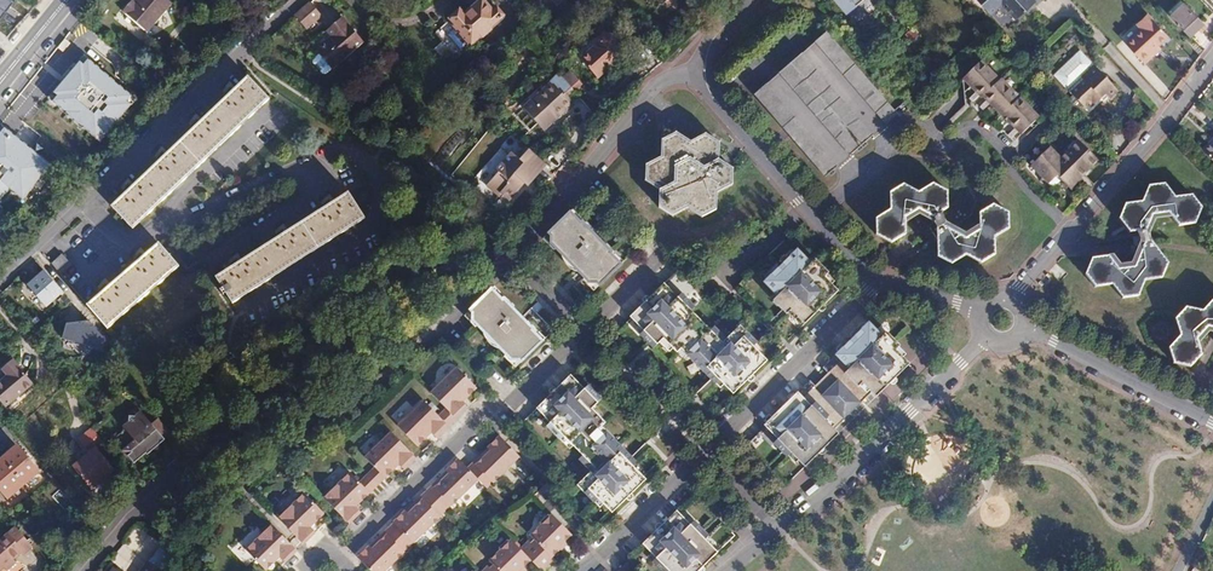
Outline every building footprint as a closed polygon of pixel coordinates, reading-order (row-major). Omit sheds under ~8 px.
[(16,1),(14,0),(0,0),(0,25),(16,1)] [(125,11),(148,31),(171,2),(169,0),(138,0),(136,2),(134,0),(133,0),(125,11)] [(684,2),(682,4),(689,13),(702,0),(682,0),(684,2)] [(851,16),(860,8),(855,2),(857,0),(837,0),(851,16)] [(1034,0),(977,0),(991,16),(1003,7),(1017,22),(1037,4),(1034,0)] [(1168,11),(1171,16),(1183,4),(1180,0),(1168,11)] [(461,11),(448,23),(434,35),(455,58),(468,45),(478,36),(480,38),(488,31),(486,29),(500,17),(493,10),(489,13),(480,2),(465,15),(461,11)] [(308,3),(294,16),(305,28),(319,16),(308,3)] [(1191,36),(1192,35),(1198,29),(1203,25),(1183,4),(1171,16),(1191,36)] [(1145,13),(1134,23),(1138,27),(1123,41),(1142,60),(1151,52),(1147,49),(1154,42),(1164,33),(1145,13)] [(338,15),(322,29),(328,36),(312,50),(315,53),(310,57),(310,60),(319,71),(322,71),(327,67),(358,39),(338,15)] [(1138,27),(1134,23),(1120,36),(1123,41),(1138,27)] [(1192,35),(1206,50),(1211,43),(1198,29),(1192,35)] [(595,44),(580,57),(597,76),(619,57),(615,52),(620,36),(602,31),(600,35),(597,47),(595,44)] [(575,51),(580,57),(595,44),(597,47),(600,35),(595,33),(575,51)] [(829,35),(758,98),(828,179),(900,116),(829,35)] [(1158,46),(1154,42),(1147,49),(1151,52),(1158,46)] [(118,83),(86,58),(50,101),(102,144),(138,100),(118,83)] [(1021,126),(1026,131),(1041,117),(1030,105),(1032,104),(1017,87),(1015,89),(1004,77),(1002,79),(992,68),(994,67),(986,58),(966,76),(975,85),(976,83),(981,88),(973,95),(976,98),(984,91),(987,94),(990,92),(992,96),(984,103),(987,107),(996,99),(999,103),(997,105),(1013,122),(1015,120),(1018,123),(1010,131),(1013,134),(1021,126)] [(1117,90),(1094,64),(1080,76),(1083,79),(1070,91),(1083,106),(1087,102),(1090,105),(1104,93),(1108,98),(1117,90)] [(562,78),(573,89),(580,82),(569,70),(562,78)] [(562,78),(558,74),(524,109),(545,130),(573,102),(567,96),(573,89),(562,78)] [(194,169),(267,100),(246,78),(233,91),(227,97),(200,123),(193,129),(165,156),(159,162),(131,188),(124,195),(111,208),(132,229),(194,169)] [(227,97),(233,91),(230,88),(224,94),(227,97)] [(190,127),(193,129),(200,123),(197,120),(190,127)] [(9,130),(0,141),(0,210),(14,194),(25,203),(55,167),(9,130)] [(664,145),(663,161),(677,171),(692,163),(693,146),(681,137),(664,145)] [(707,138),(693,146),(692,163),(705,171),(721,163),(722,147),(707,138)] [(1053,145),(1033,164),(1049,180),(1060,170),(1066,177),(1064,179),(1073,189),(1084,179),(1080,176),(1090,167),(1092,169),(1100,161),(1081,141),(1064,156),(1053,145)] [(520,195),(547,163),(524,143),(507,165),(504,162),(485,184),(502,199),(511,188),(520,195)] [(157,160),(159,162),(165,156),(162,152),(157,160)] [(677,171),(663,161),(649,169),(648,186),(661,194),(676,186),(677,171)] [(721,178),(721,163),(705,171),(705,187),(719,197),(735,189),(735,179),(721,178)] [(736,173),(721,163),(721,178),(735,179),(736,173)] [(1060,170),(1049,180),(1051,182),(1059,174),(1064,179),(1066,177),(1060,170)] [(122,192),(124,195),(131,188),(128,185),(122,192)] [(676,186),(661,194),(661,210),(676,220),(690,212),(690,195),(676,186)] [(921,195),(922,199),(922,212),(936,220),(946,214),(947,213),(946,192),(935,186),(921,195)] [(1143,204),(1154,217),(1170,215),(1177,199),(1168,186),(1150,188),(1143,204)] [(690,195),(690,212),(704,221),(718,213),(719,197),(705,187),(690,195)] [(906,187),(902,189),(922,199),(921,195),(906,187)] [(878,222),(878,233),(898,244),(908,237),(908,225),(908,221),(922,212),(922,199),(902,189),(893,196),(893,213),(878,222)] [(216,279),(220,286),(232,304),(363,220),(346,195),(331,205),(322,210),(284,235),(277,240),(238,264),(231,269),(216,279)] [(1170,215),(1173,218),(1182,229),(1192,226),(1201,206),(1194,197),(1177,199),(1170,215)] [(322,210),(331,205),(328,201),(320,208),(322,210)] [(1136,234),(1142,233),(1147,232),(1154,217),(1143,204),(1127,206),(1122,217),(1136,234)] [(1201,206),(1192,226),(1197,226),(1204,210),(1201,206)] [(996,207),(992,209),(1011,220),(1011,215),(996,207)] [(982,215),(982,228),(983,232),(998,240),(1012,231),(1011,220),(992,209),(982,215)] [(908,221),(908,225),(921,217),(932,223),(936,220),(922,212),(908,221)] [(936,220),(932,223),(934,226),(931,229),(939,243),(943,241),(954,234),(949,231),(951,227),(947,225),(944,220),(948,218),(946,214),(936,220)] [(1154,217),(1147,232),(1148,232),(1151,234),(1156,221),(1173,218),(1170,215),(1154,217)] [(571,216),(545,241),(591,289),(599,289),(601,291),(623,270),(612,258),(613,257),(584,226),(582,228),(571,216)] [(1131,235),(1136,234),(1122,217),(1120,222),(1131,235)] [(968,236),(951,227),(949,231),(954,234),(969,241),(983,232),(982,228),(981,228),(968,236)] [(275,237),(277,240),(284,235),(282,231),(275,237)] [(969,241),(969,258),(984,266),(998,257),(998,240),(983,232),(969,241)] [(1138,249),(1141,250),(1144,251),(1143,254),(1153,253),(1150,236),(1151,234),(1148,232),(1147,232),(1142,233),(1143,244),(1141,244),(1138,249)] [(898,244),(878,233),(878,239),(893,246),(898,244)] [(943,241),(944,261),(955,267),(969,258),(969,241),(954,234),(943,241)] [(86,304),(108,328),(178,268),(156,244),(141,257),(135,262),(108,286),(100,292),(86,304)] [(1116,257),(1112,258),(1121,271),(1137,269),(1143,254),(1144,251),(1141,250),(1134,265),(1124,267),(1116,257)] [(1144,279),(1147,283),(1165,280),(1169,269),(1155,252),(1153,253),(1143,254),(1137,269),(1144,279)] [(1155,252),(1169,269),(1171,265),(1160,252),(1155,252)] [(135,262),(141,257),(138,254),(132,260),(135,262)] [(62,255),(51,263),(59,272),(69,263),(62,255)] [(795,317),(809,331),(823,318),(829,313),(844,299),(830,285),(834,280),(824,269),(820,274),(816,270),(803,256),(800,258),(794,263),(777,280),(771,286),(769,288),(782,303),(778,307),(787,317),(791,312),(795,317)] [(1087,277),(1095,286),(1115,283),(1121,271),(1112,258),(1094,260),(1087,277)] [(229,267),(231,269),(238,264),(236,261),(229,267)] [(45,269),(27,284),(48,309),(66,294),(45,269)] [(1115,283),(1114,288),(1124,301),(1136,299),(1144,279),(1137,269),(1121,271),(1115,283)] [(682,278),(681,276),(634,320),(636,322),(657,303),(664,311),(678,298),(670,290),(682,278)] [(1144,279),(1136,299),(1141,299),(1147,283),(1144,279)] [(98,289),(100,292),(108,286),(105,282),(98,289)] [(494,290),(468,315),(513,363),(521,362),(523,364),(545,343),(534,332),(536,330),(507,299),(505,301),(494,290)] [(657,303),(636,322),(648,334),(644,338),(653,348),(663,339),(667,343),(681,358),(685,354),(688,351),(693,356),(690,359),(716,385),(723,378),(727,382),(723,386),(736,400),(771,367),(758,353),(762,349),(745,331),(731,344),(719,332),(715,335),(697,316),(700,312),(687,298),(682,302),(678,298),(664,311),(657,303)] [(1212,330),(1212,303),(1204,313),(1205,317),(1209,329),(1212,330)] [(1187,309),(1184,313),(1205,317),(1204,313),(1187,309)] [(790,321),(795,317),(791,312),(787,317),(790,321)] [(1177,321),(1182,338),(1200,341),(1199,340),(1209,329),(1205,317),(1184,313),(1177,321)] [(89,320),(66,323),(62,340),(105,350),(108,338),(89,320)] [(1201,344),(1210,333),(1212,334),(1212,330),(1209,329),(1199,340),(1200,341),(1201,344)] [(872,330),(852,349),(854,351),(874,332),(872,330)] [(794,460),(807,474),(841,442),(836,438),(875,401),(879,405),(913,373),(899,359),(896,355),(900,350),(891,341),(890,341),(887,345),(880,338),(874,332),(854,351),(852,349),(826,375),(831,381),(824,387),(831,394),(824,401),(818,393),(812,388),(786,413),(788,414),(768,434),(772,438),(780,447),(776,451),(781,456),(785,461),(790,457),(794,460)] [(884,335),(880,338),(887,345),(890,341),(884,335)] [(1170,351),(1175,362),(1195,367),(1204,355),(1201,344),(1200,341),(1182,338),(1170,351)] [(663,339),(653,348),(658,353),(667,343),(663,339)] [(896,355),(899,359),(904,354),(900,350),(896,355)] [(1,368),(7,375),(0,380),(0,402),(3,406),(32,384),(12,359),(1,368)] [(1195,367),(1175,362),(1176,367),(1192,371),(1195,367)] [(457,369),(431,396),(445,410),(456,421),(470,407),(465,403),(477,391),(457,369)] [(573,377),(526,423),(528,425),(541,413),(549,421),(564,407),(555,399),(576,379),(573,377)] [(720,389),(723,386),(727,382),(723,378),(716,385),(720,389)] [(588,392),(576,379),(555,399),(564,407),(549,421),(553,425),(549,429),(562,443),(566,440),(585,460),(581,463),(590,472),(593,468),(596,472),(593,475),(579,488),(596,506),(600,502),(614,517),(649,484),(635,470),(631,473),(627,469),(634,461),(605,431),(609,427),(596,413),(597,412),(592,407),(601,399),(591,389),(588,392)] [(824,387),(818,393),(824,401),(831,394),(824,387)] [(604,404),(605,403),(601,399),(592,407),(597,412),(604,404)] [(430,435),(436,440),(448,428),(437,417),(422,403),(396,429),(416,449),(430,435)] [(437,417),(448,428),(456,421),(445,410),(437,417)] [(163,437),(168,432),(156,418),(150,422),(140,411),(134,416),(127,415),(127,422),(122,426),(134,440),(122,450),(134,463),(145,453),(146,454),(154,448),(152,446),(156,442),(158,444),(164,438),(163,437)] [(766,432),(768,434),(788,414),(786,413),(766,432)] [(102,442),(92,431),(89,429),(76,440),(83,448),(90,443),(95,448),(102,442)] [(364,461),(373,470),(383,481),(398,467),(403,472),(416,460),(390,435),(364,461)] [(495,484),(520,459),(499,437),(498,438),(498,439),(487,449),(488,450),(491,453),(482,461),(479,459),(468,469),(480,481),(486,487),(492,481),(495,484)] [(90,443),(83,448),(67,462),(72,468),(95,448),(90,443)] [(15,445),(1,457),(22,481),(36,469),(15,445)] [(113,470),(95,448),(72,468),(90,489),(113,470)] [(488,450),(479,459),(482,461),(491,453),(488,450)] [(1,457),(0,457),(0,488),(5,495),(22,481),(1,457)] [(789,465),(794,460),(790,457),(785,461),(789,465)] [(450,506),(453,509),(480,481),(468,469),(462,464),(459,461),(448,471),(449,473),(451,475),(443,484),(440,481),(427,494),(444,511),(450,506)] [(639,466),(634,461),(627,469),(631,473),(635,470),(639,466)] [(373,470),(367,476),(377,487),(383,481),(373,470)] [(451,475),(449,473),(440,481),(443,484),(451,475)] [(324,500),(349,526),(361,514),(356,509),(369,495),(359,485),(349,475),(324,500)] [(367,476),(359,485),(369,495),(377,487),(367,476)] [(486,487),(489,490),(495,484),(492,481),(486,487)] [(412,543),(415,546),(442,520),(439,517),(444,511),(427,494),(417,504),(420,506),(411,515),(408,512),(408,511),(394,525),(395,526),(412,543)] [(280,521),(305,547),(316,535),(311,530),(325,516),(306,496),(280,521)] [(417,504),(408,512),(411,515),(420,506),(417,504)] [(439,517),(442,520),(448,514),(444,511),(439,517)] [(630,560),(631,561),(631,562),(643,550),(651,557),(652,558),(662,548),(654,541),(678,517),(676,515),(630,560)] [(551,518),(550,520),(547,517),(539,525),(541,527),(531,537),(535,541),(532,544),(529,542),(521,550),(532,561),(542,570),(547,570),(556,563),(552,559),(560,552),(559,550),(565,544),(571,539),(551,518)] [(718,558),(703,543),(698,539),(703,535),(694,526),(690,529),(678,517),(654,541),(662,548),(652,558),(656,562),(653,566),(652,566),(656,570),(704,570),(718,558)] [(13,524),(0,535),(0,565),(2,564),(5,568),(13,561),(9,556),(17,551),(19,553),(29,544),(17,530),(13,524)] [(369,570),(389,570),(406,554),(404,551),(412,543),(395,526),(380,541),(383,544),(375,551),(372,548),(371,548),(359,560),(369,570)] [(273,528),(248,553),(266,570),(270,570),(282,559),(287,565),(298,554),(273,528)] [(707,539),(703,535),(698,539),(703,543),(707,539)] [(512,540),(509,543),(507,541),(499,549),(500,551),(490,562),(494,566),(490,569),(488,567),(484,570),(522,570),(525,568),(532,561),(521,550),(512,540)] [(380,541),(372,548),(375,551),(383,544),(380,541)] [(404,551),(406,554),(415,546),(412,543),(404,551)] [(559,550),(560,552),(561,553),(568,546),(565,544),(559,550)] [(162,547),(146,568),(151,570),(162,570),(174,556),(162,547)] [(652,558),(651,557),(648,561),(653,566),(656,562),(652,558)]
